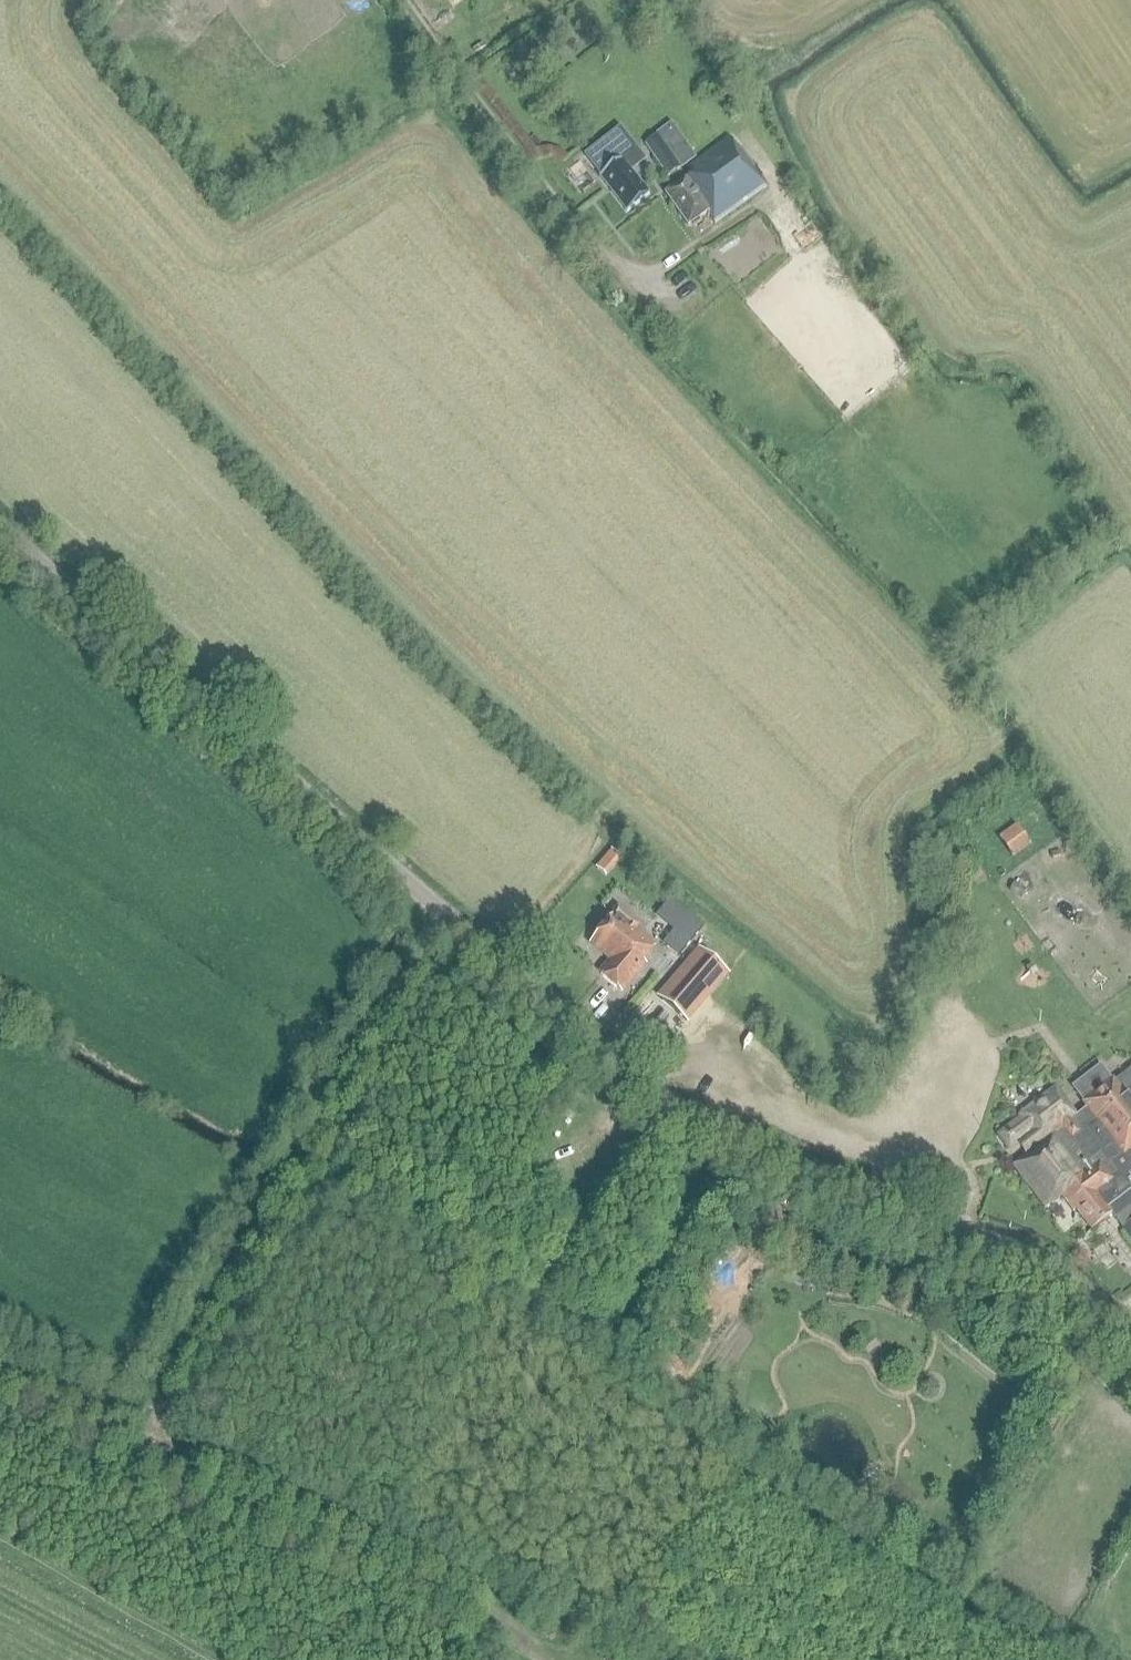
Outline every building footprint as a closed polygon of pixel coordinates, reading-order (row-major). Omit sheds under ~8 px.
[(631,11),(648,4),(646,0),(627,0),(631,11)] [(620,129),(586,155),(601,176),(600,177),(626,210),(648,193),(626,164),(639,154),(620,129)] [(680,164),(692,157),(676,134),(665,142),(680,164)] [(687,166),(691,172),(663,193),(687,226),(706,212),(714,222),(765,183),(737,145),(734,148),(725,136),(687,166)] [(652,155),(667,177),(679,168),(678,166),(665,147),(652,155)] [(1010,857),(1030,849),(1022,825),(1001,832),(1010,857)] [(610,848),(595,865),(605,874),(620,858),(610,848)] [(666,917),(686,933),(689,920),(674,907),(666,917)] [(599,929),(599,932),(590,943),(602,954),(603,954),(611,960),(599,974),(619,992),(642,965),(639,962),(651,948),(631,931),(635,926),(615,909),(599,929)] [(655,938),(674,953),(689,936),(670,920),(655,938)] [(694,922),(692,937),(702,939),(704,924),(694,922)] [(686,1020),(726,973),(699,949),(659,997),(686,1020)] [(1055,1090),(1020,1115),(1022,1117),(999,1133),(1009,1148),(1015,1143),(1023,1155),(1012,1163),(1045,1210),(1062,1198),(1072,1212),(1074,1210),(1089,1230),(1110,1216),(1130,1246),(1130,1200),(1127,1194),(1128,1193),(1125,1190),(1130,1186),(1130,1094),(1123,1099),(1112,1083),(1081,1105),(1085,1111),(1075,1118),(1055,1090)]
